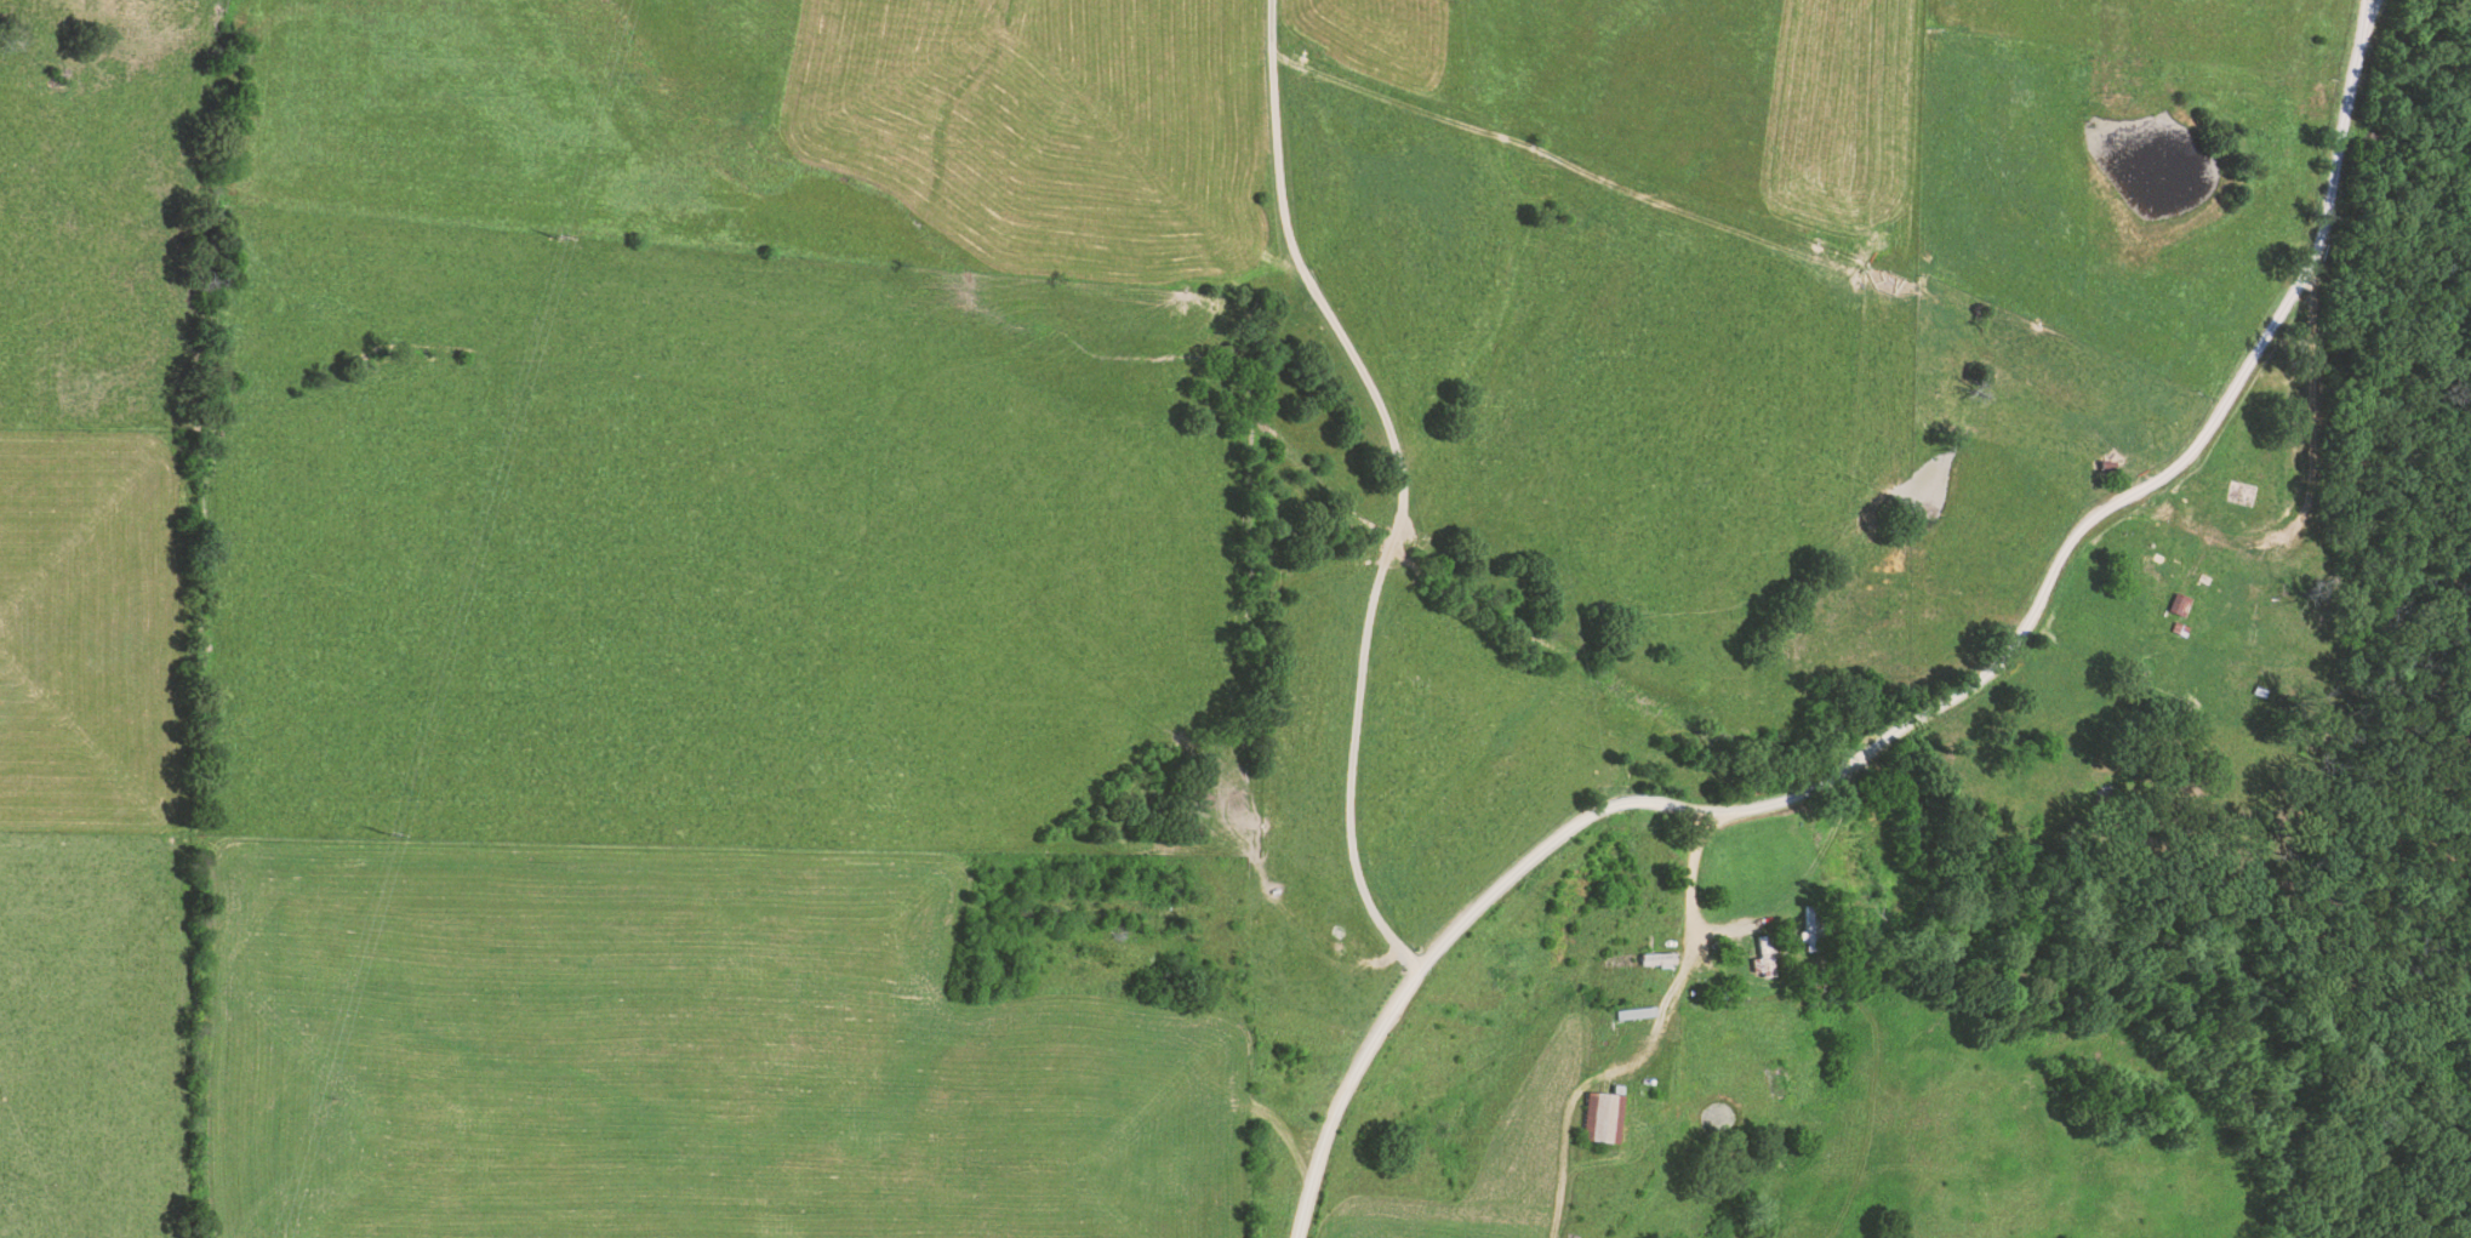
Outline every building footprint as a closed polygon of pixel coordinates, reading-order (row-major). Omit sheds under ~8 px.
[(2191,598),(2175,592),(2168,612),(2185,618),(2191,598)] [(1750,957),(1753,975),(1772,972),(1767,933),(1756,935),(1759,956),(1750,957)] [(1582,1140),(1620,1142),(1622,1094),(1586,1092),(1585,1114),(1583,1114),(1582,1140)]
